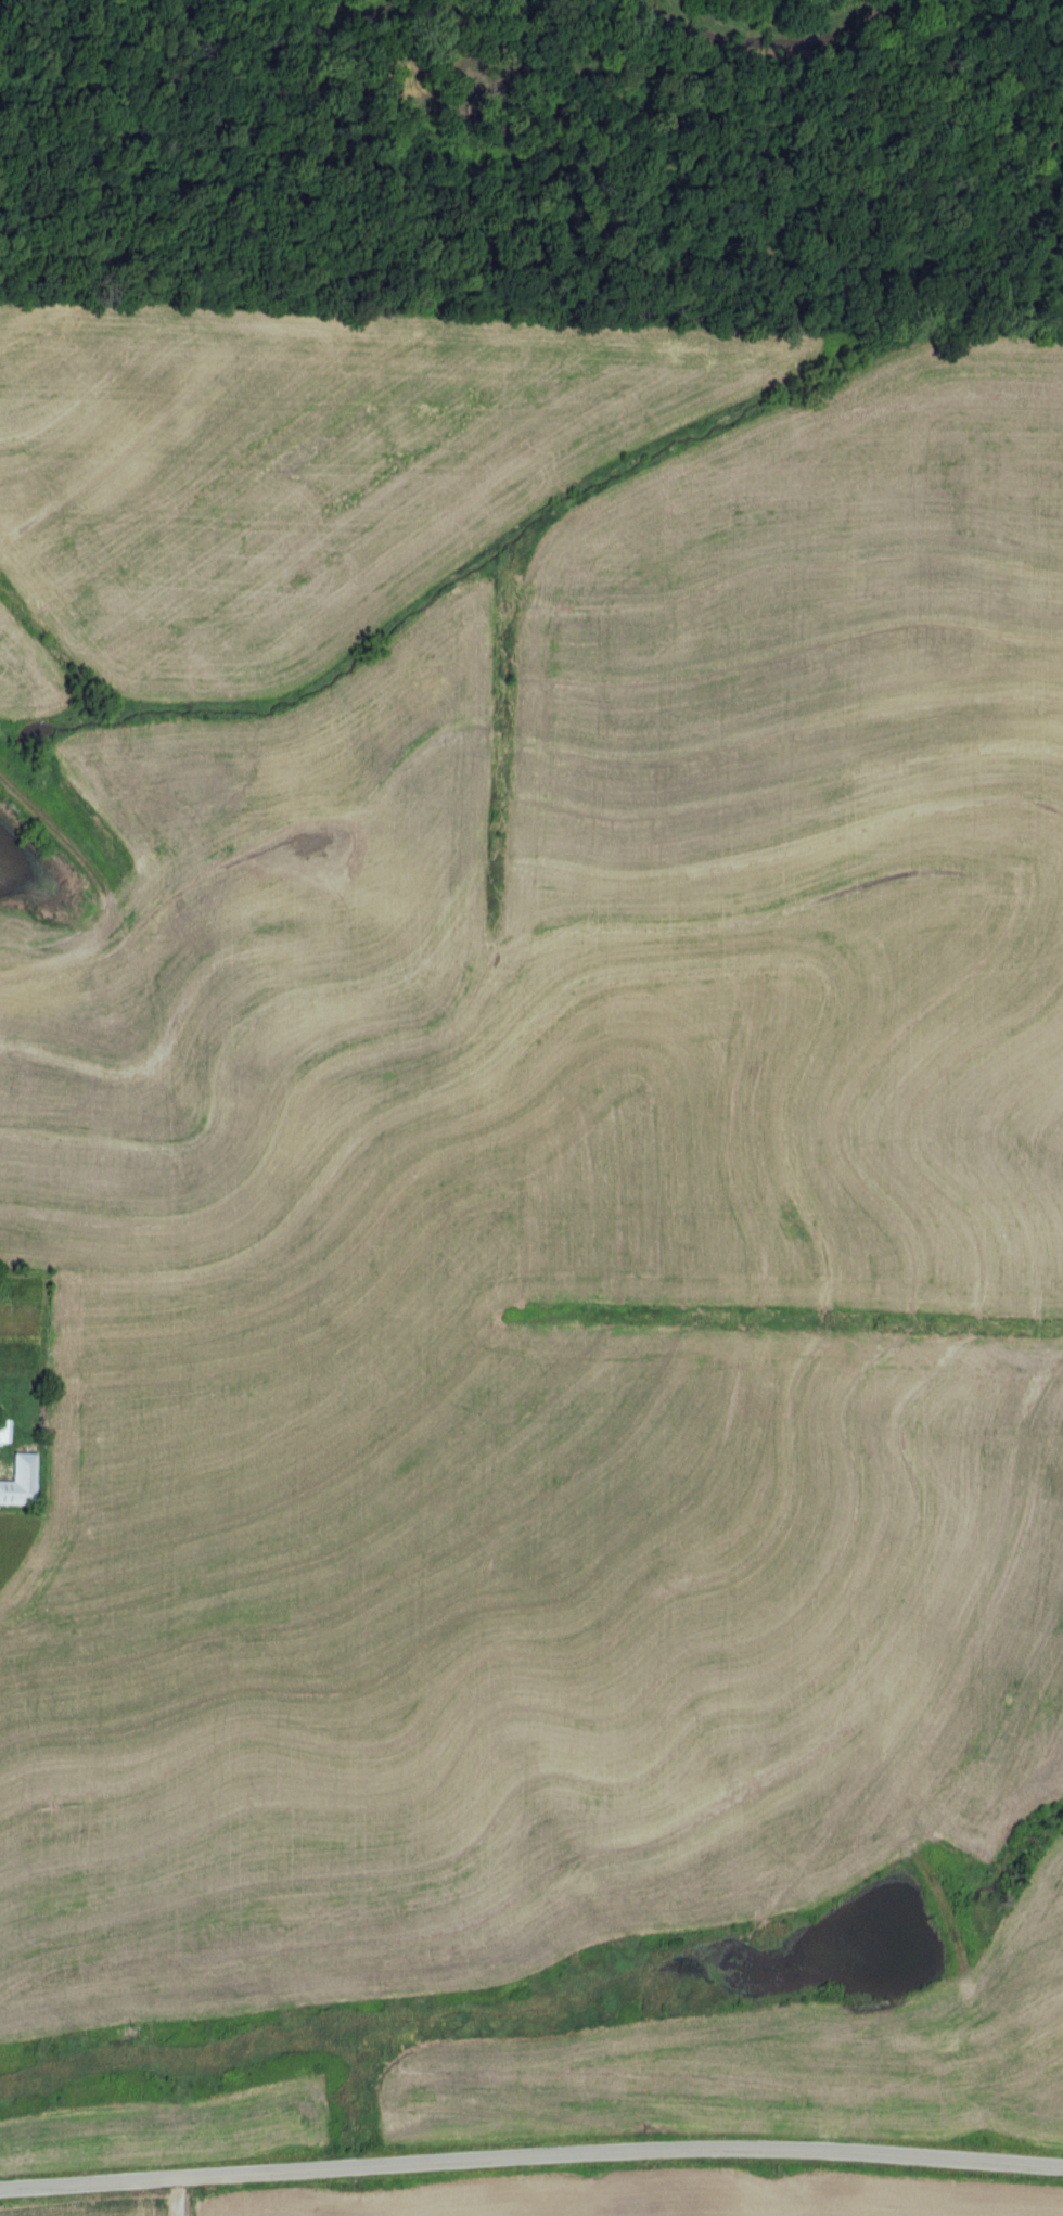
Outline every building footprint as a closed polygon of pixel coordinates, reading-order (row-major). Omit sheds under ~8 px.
[(9,1454),(9,1482),(0,1482),(0,1505),(32,1505),(33,1454),(9,1454)]
